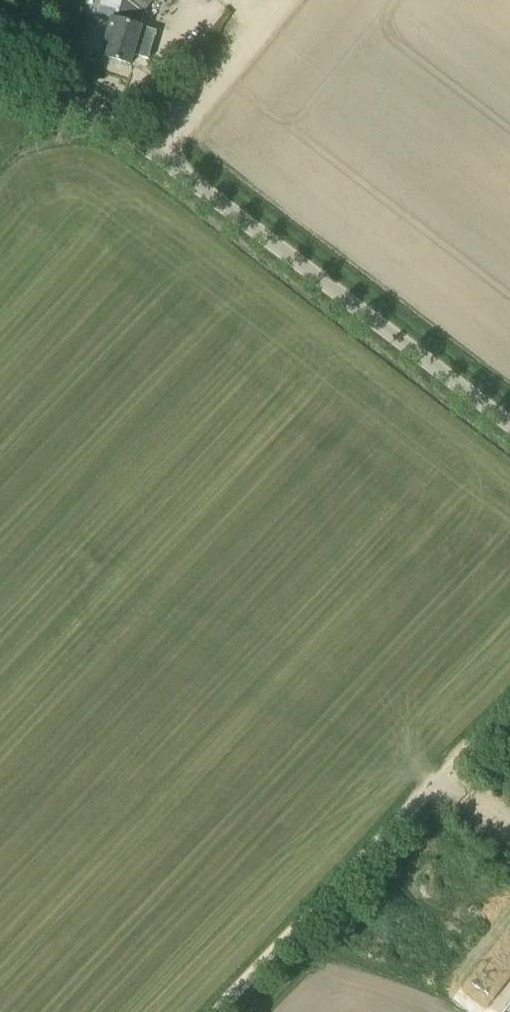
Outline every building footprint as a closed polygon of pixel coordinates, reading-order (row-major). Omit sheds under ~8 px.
[(144,11),(154,0),(131,0),(144,11)] [(107,57),(130,64),(141,25),(112,17),(105,40),(111,42),(107,57)]
